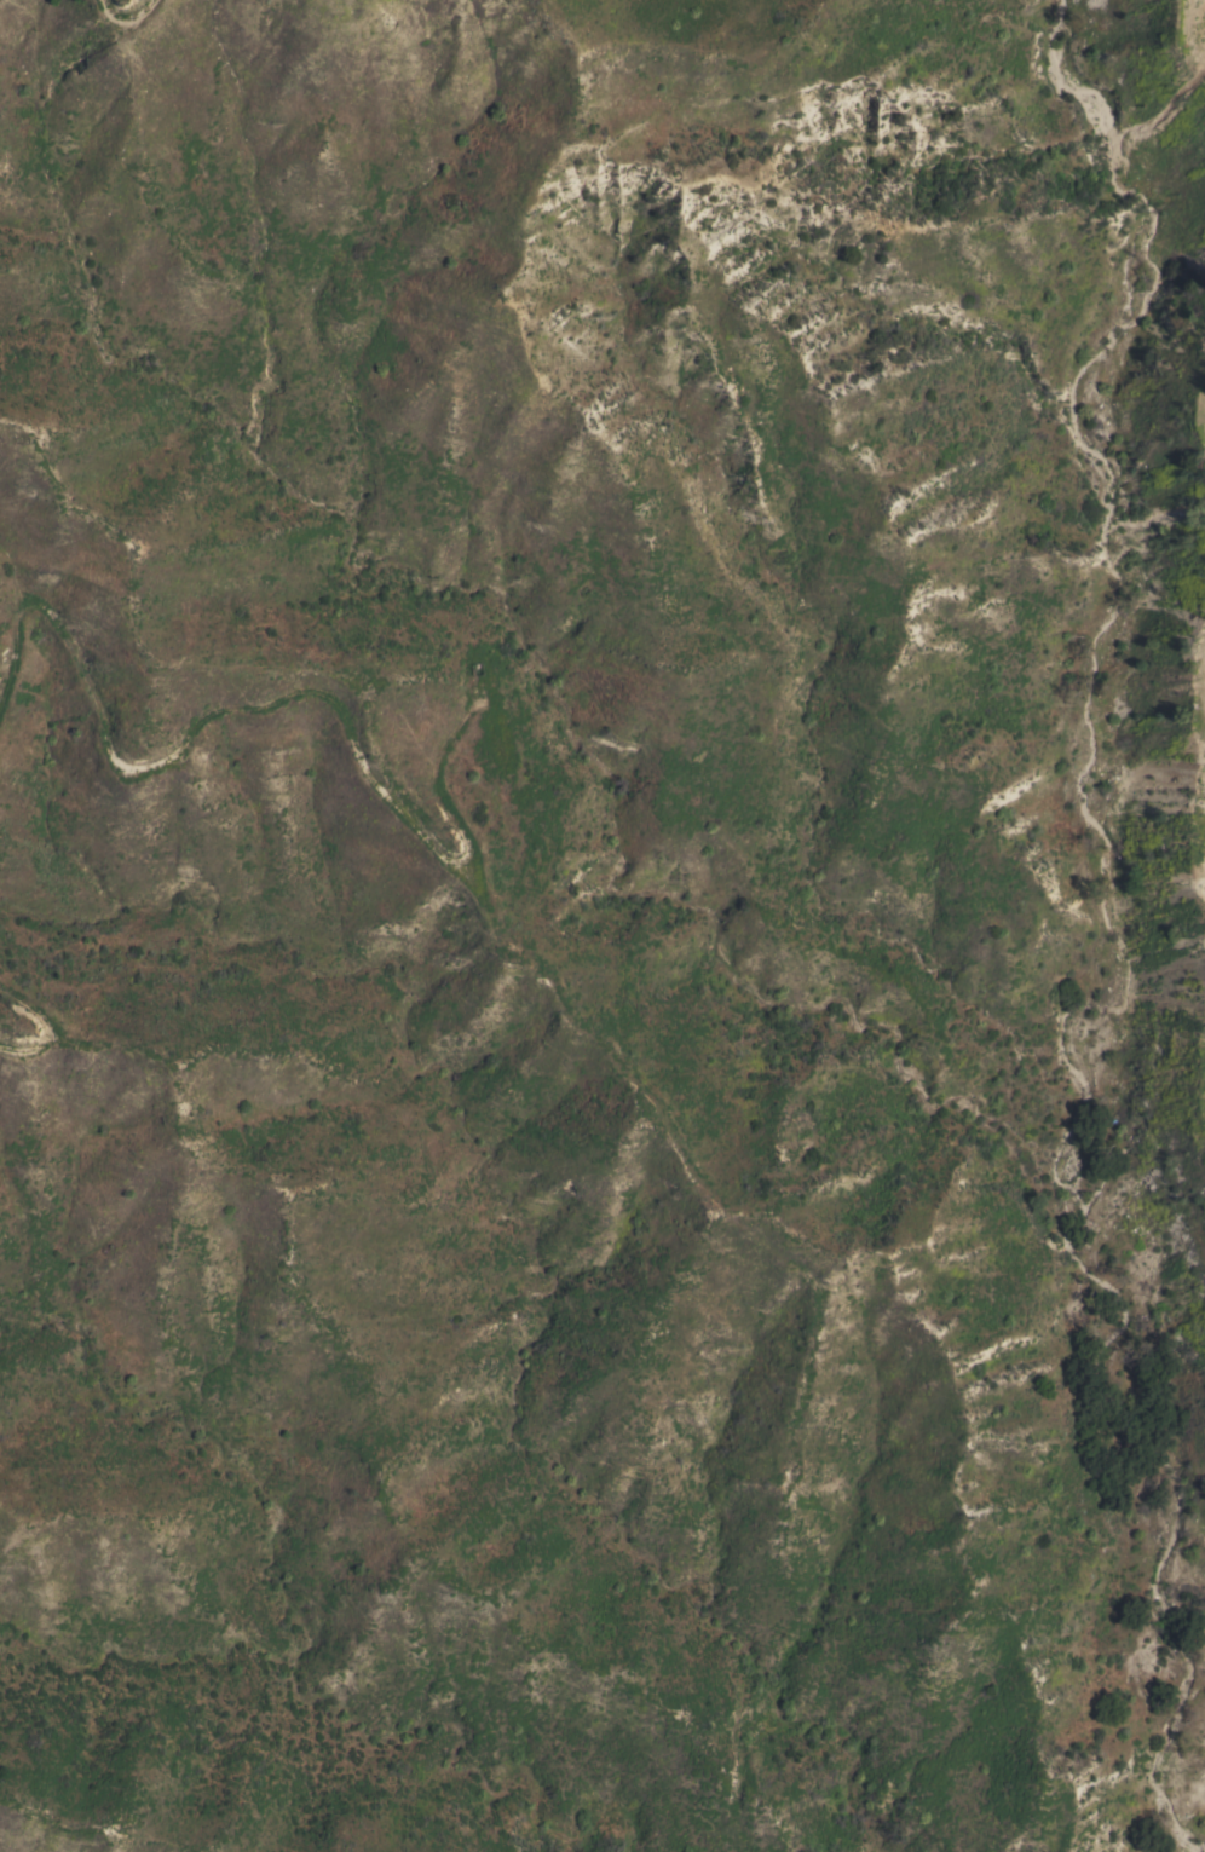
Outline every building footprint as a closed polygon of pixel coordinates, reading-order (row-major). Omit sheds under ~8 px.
[(468,657),(469,668),(480,668),(479,656),(468,657)]
